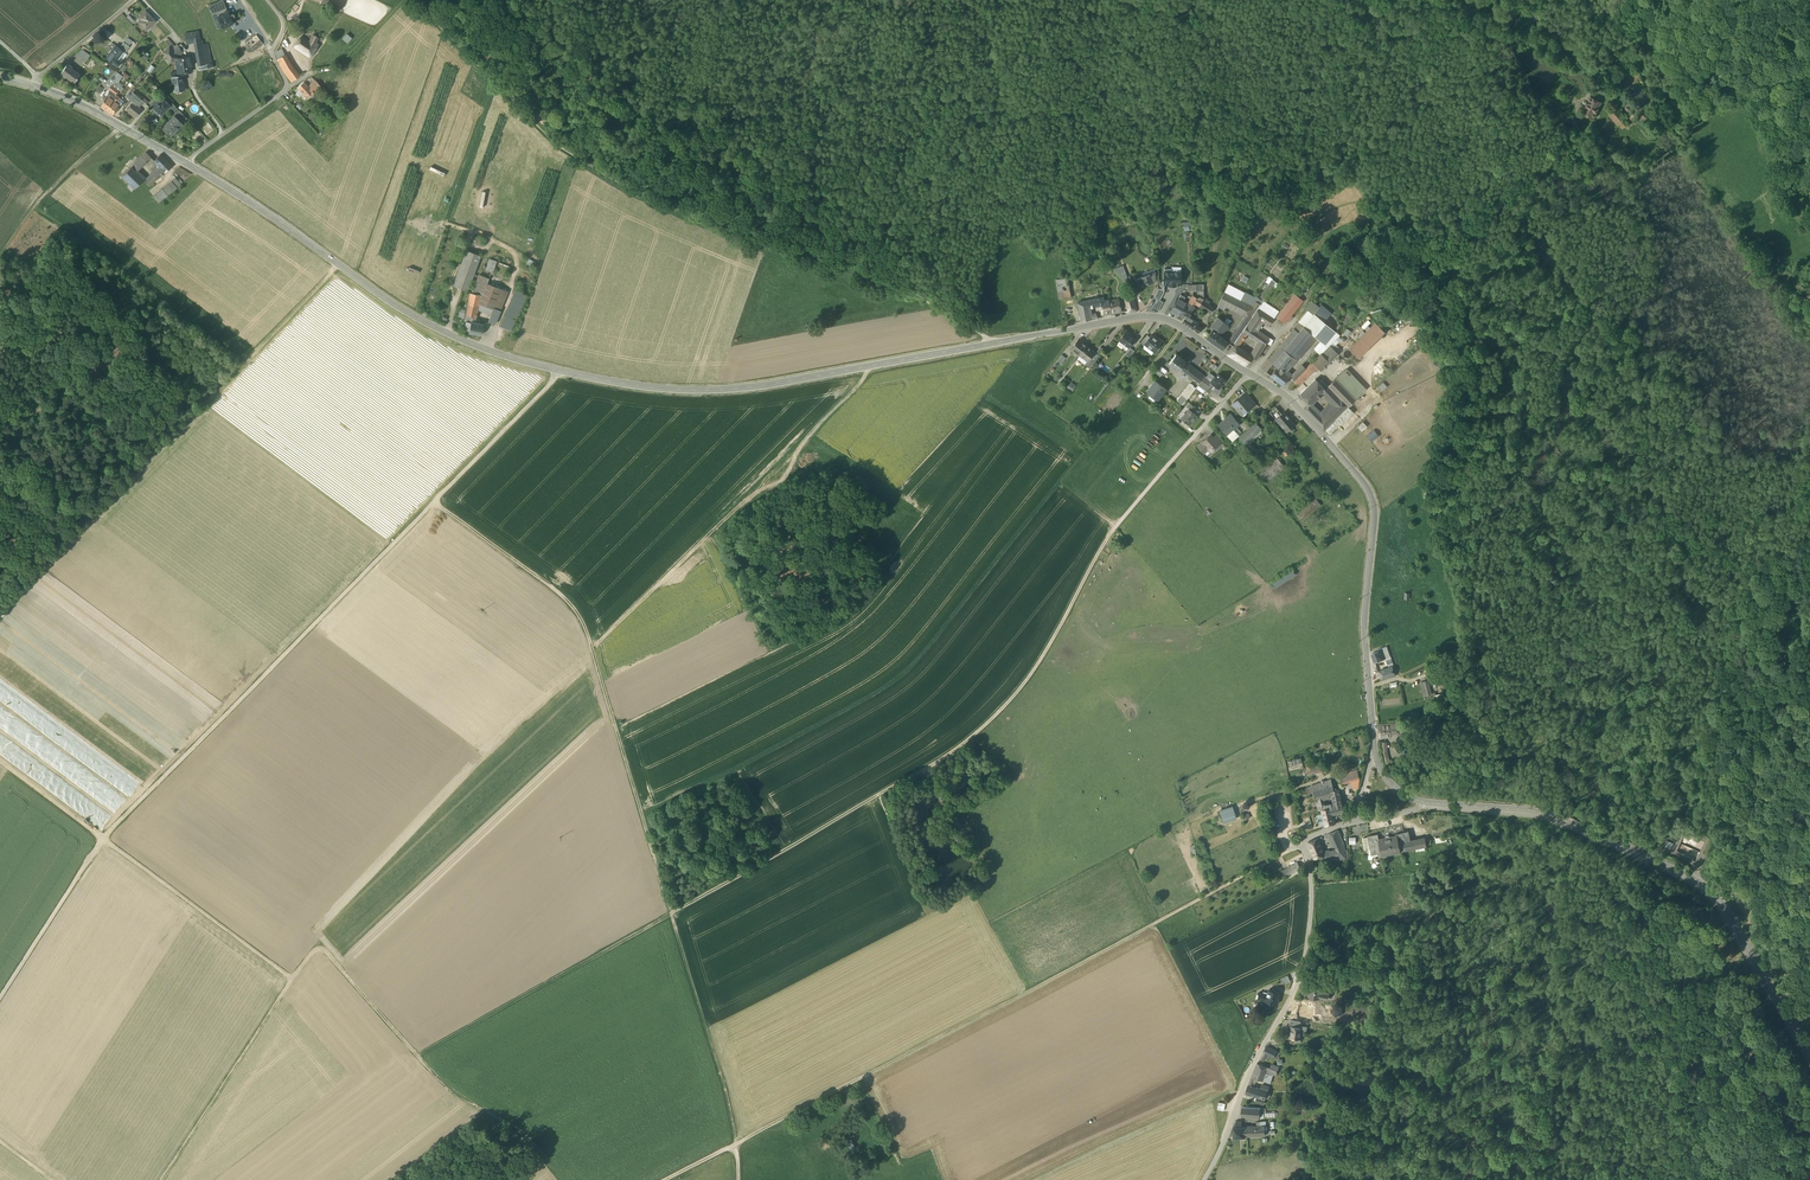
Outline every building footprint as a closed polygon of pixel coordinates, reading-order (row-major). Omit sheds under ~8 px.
[(224,4),(214,8),(213,3),(208,5),(214,21),(219,19),(228,15),(224,4)] [(155,21),(145,11),(141,15),(143,17),(138,22),(145,30),(155,21)] [(228,15),(219,19),(222,27),(232,23),(231,22),(230,18),(232,17),(231,14),(228,15)] [(219,19),(214,21),(217,29),(222,27),(219,19)] [(198,31),(185,34),(187,43),(194,42),(200,40),(198,31)] [(346,33),(341,38),(347,43),(351,38),(346,33)] [(256,35),(246,43),(249,48),(259,40),(256,35)] [(313,35),(309,42),(301,52),(310,58),(318,46),(315,43),(318,38),(313,35)] [(309,42),(302,37),(294,48),(301,52),(309,42)] [(173,45),(168,39),(165,42),(169,47),(170,47),(173,45)] [(203,44),(203,40),(200,40),(194,42),(197,57),(209,54),(207,43),(203,44)] [(259,40),(249,48),(252,52),(262,44),(259,40)] [(129,46),(123,42),(119,48),(123,51),(122,51),(125,53),(129,46)] [(115,45),(106,58),(118,67),(121,62),(116,59),(122,51),(123,51),(119,48),(115,45)] [(178,46),(175,48),(173,45),(170,47),(177,57),(183,52),(178,46)] [(170,47),(169,47),(163,52),(171,62),(177,57),(170,47)] [(209,54),(197,57),(198,65),(212,63),(210,54),(209,54)] [(291,66),(285,55),(277,60),(283,72),(291,83),(299,77),(291,66)] [(189,57),(177,58),(175,60),(177,72),(178,76),(182,75),(182,76),(183,76),(183,73),(191,72),(190,66),(190,67),(189,57)] [(212,63),(198,65),(199,71),(213,68),(212,63)] [(68,64),(60,74),(65,78),(66,76),(70,78),(69,79),(74,83),(77,78),(79,75),(71,69),(72,67),(68,64)] [(1621,84),(1625,89),(1640,78),(1636,73),(1621,84)] [(171,77),(174,92),(184,90),(182,76),(182,75),(178,76),(171,77)] [(111,79),(105,88),(108,90),(111,85),(114,81),(111,79)] [(122,87),(114,81),(111,85),(119,91),(122,87)] [(207,82),(200,86),(203,91),(210,86),(207,82)] [(304,82),(297,88),(300,91),(302,93),(305,96),(311,90),(309,88),(304,82)] [(316,82),(309,88),(311,90),(313,93),(321,86),(316,82)] [(119,91),(111,85),(108,90),(109,91),(116,96),(116,95),(119,91)] [(133,93),(130,90),(125,96),(129,100),(130,100),(131,97),(133,93)] [(311,90),(305,96),(308,99),(314,94),(313,93),(311,90)] [(116,96),(109,91),(107,96),(113,101),(115,99),(116,96)] [(133,93),(131,97),(130,100),(132,102),(133,102),(136,105),(138,103),(133,98),(136,95),(133,93)] [(113,101),(107,96),(100,107),(105,111),(114,101),(113,101)] [(1582,113),(1593,118),(1601,102),(1591,96),(1582,113)] [(164,103),(159,99),(151,106),(160,116),(164,112),(170,106),(166,101),(164,103)] [(116,103),(114,101),(105,111),(112,116),(120,106),(117,103),(116,103)] [(132,102),(125,111),(134,119),(142,110),(136,105),(133,102),(132,102)] [(172,104),(170,106),(164,112),(166,115),(170,111),(175,106),(172,104)] [(187,119),(175,106),(170,111),(175,116),(174,117),(182,124),(187,119)] [(1625,119),(1626,118),(1617,107),(1609,114),(1618,125),(1619,124),(1625,119)] [(174,117),(162,129),(170,136),(182,124),(174,117)] [(1625,119),(1619,124),(1623,128),(1628,123),(1625,119)] [(146,152),(141,157),(146,162),(150,157),(146,152)] [(168,162),(160,155),(154,161),(161,168),(164,166),(168,171),(172,167),(168,162)] [(141,157),(131,167),(136,172),(146,162),(141,157)] [(136,172),(131,167),(122,176),(134,189),(144,180),(136,172)] [(157,172),(153,175),(157,179),(164,174),(160,169),(159,171),(157,172)] [(153,175),(153,174),(145,181),(149,186),(157,179),(153,175)] [(181,185),(175,178),(171,181),(177,188),(181,185)] [(171,181),(153,197),(158,203),(177,188),(171,181)] [(481,256),(466,250),(453,286),(467,292),(481,256)] [(492,273),(497,262),(490,259),(485,270),(492,273)] [(535,269),(538,265),(529,260),(526,264),(535,269)] [(1164,281),(1164,284),(1169,284),(1169,286),(1176,286),(1176,284),(1181,284),(1181,267),(1172,267),(1172,268),(1165,268),(1164,281)] [(1125,274),(1119,276),(1124,283),(1128,281),(1125,274)] [(479,275),(472,293),(480,295),(478,304),(479,304),(487,284),(489,279),(479,275)] [(1149,275),(1134,280),(1137,288),(1152,283),(1149,275)] [(1067,278),(1056,280),(1058,292),(1062,291),(1069,290),(1069,288),(1067,278)] [(1276,282),(1272,280),(1259,299),(1259,300),(1262,302),(1276,282)] [(1160,300),(1164,292),(1164,284),(1164,281),(1162,281),(1162,289),(1158,289),(1154,297),(1157,299),(1160,300)] [(1265,281),(1255,297),(1259,299),(1269,284),(1266,282),(1265,281)] [(500,288),(487,284),(479,304),(493,309),(494,308),(493,308),(500,289),(500,288)] [(1245,292),(1228,284),(1224,293),(1240,301),(1245,292)] [(506,291),(500,289),(493,308),(494,308),(500,311),(506,296),(504,295),(506,291)] [(1069,290),(1062,291),(1063,298),(1071,297),(1069,290)] [(516,291),(505,316),(516,321),(527,296),(516,291)] [(1198,299),(1192,295),(1192,296),(1188,302),(1195,306),(1196,304),(1199,306),(1202,301),(1203,299),(1203,291),(1199,291),(1199,293),(1198,299)] [(1259,299),(1255,297),(1245,292),(1240,301),(1246,304),(1247,304),(1251,307),(1255,301),(1257,302),(1259,300),(1259,299)] [(472,293),(470,293),(468,301),(466,315),(470,316),(476,317),(478,304),(480,295),(472,293)] [(1240,301),(1224,293),(1219,302),(1226,306),(1242,314),(1247,304),(1246,304),(1240,301)] [(1181,294),(1171,311),(1180,316),(1181,312),(1184,307),(1185,308),(1188,304),(1187,303),(1183,301),(1186,296),(1181,294)] [(1295,294),(1276,317),(1284,324),(1303,300),(1295,294)] [(1132,295),(1126,297),(1130,313),(1137,311),(1134,298),(1132,295)] [(1104,301),(1103,297),(1099,298),(1100,304),(1102,315),(1111,313),(1109,300),(1104,301)] [(1099,298),(1087,301),(1088,307),(1100,304),(1099,298)] [(1118,299),(1109,301),(1111,313),(1121,311),(1120,308),(1119,308),(1118,299)] [(1163,302),(1160,300),(1157,299),(1153,308),(1159,310),(1163,302)] [(1079,302),(1077,302),(1081,322),(1091,320),(1090,313),(1088,307),(1087,301),(1079,302)] [(1208,305),(1202,301),(1199,306),(1210,313),(1214,308),(1213,308),(1209,305),(1208,305)] [(1257,302),(1255,301),(1251,307),(1246,315),(1246,316),(1251,318),(1258,308),(1260,305),(1261,305),(1257,302)] [(1188,304),(1185,308),(1184,307),(1181,312),(1180,316),(1184,318),(1182,322),(1189,327),(1192,322),(1194,319),(1189,315),(1195,306),(1188,302),(1187,303),(1188,304)] [(1226,306),(1219,302),(1218,307),(1224,310),(1226,306)] [(1265,302),(1262,306),(1260,305),(1258,308),(1269,315),(1274,318),(1279,311),(1265,302)] [(1247,304),(1242,314),(1246,315),(1251,307),(1247,304)] [(1322,307),(1315,315),(1323,322),(1330,313),(1322,307)] [(500,311),(494,308),(493,309),(488,322),(495,324),(500,311)] [(1258,308),(1251,318),(1252,318),(1248,324),(1243,331),(1247,333),(1253,337),(1253,338),(1254,338),(1259,331),(1258,330),(1263,323),(1264,323),(1269,315),(1258,308)] [(1309,311),(1299,323),(1303,327),(1313,315),(1309,311)] [(1313,315),(1303,327),(1312,335),(1321,341),(1314,347),(1315,349),(1321,354),(1329,346),(1340,335),(1323,322),(1315,315),(1314,314),(1313,315)] [(1274,318),(1269,315),(1264,323),(1269,326),(1274,318)] [(516,321),(505,316),(500,327),(511,331),(516,321)] [(1251,318),(1246,316),(1242,321),(1243,321),(1248,324),(1252,318),(1251,318)] [(1218,317),(1209,328),(1212,330),(1220,336),(1228,325),(1218,317)] [(1243,321),(1233,336),(1238,339),(1243,331),(1248,324),(1243,321)] [(474,323),(471,322),(470,322),(469,329),(468,333),(481,336),(483,324),(474,323)] [(1192,322),(1189,327),(1198,333),(1201,328),(1192,322)] [(1299,323),(1294,329),(1298,333),(1303,327),(1299,323)] [(1376,323),(1350,349),(1357,356),(1382,330),(1376,323)] [(1312,335),(1303,327),(1290,343),(1288,345),(1284,350),(1294,358),(1312,335)] [(1294,329),(1285,339),(1290,343),(1298,333),(1294,329)] [(1132,334),(1126,330),(1119,340),(1129,347),(1135,339),(1130,335),(1132,334)] [(1220,336),(1212,330),(1206,338),(1212,343),(1213,343),(1222,350),(1228,342),(1220,336)] [(1238,339),(1235,342),(1239,345),(1247,333),(1243,331),(1238,339)] [(1269,338),(1259,331),(1254,338),(1259,342),(1254,350),(1255,354),(1258,356),(1266,343),(1269,338)] [(1158,337),(1157,339),(1151,335),(1148,339),(1144,344),(1145,344),(1154,352),(1163,341),(1158,337)] [(1079,339),(1070,350),(1078,357),(1087,346),(1079,339)] [(1285,339),(1268,360),(1272,364),(1284,350),(1288,345),(1290,343),(1285,339)] [(1233,345),(1227,355),(1233,359),(1235,355),(1236,356),(1240,350),(1237,348),(1233,345)] [(1095,352),(1087,346),(1077,358),(1085,364),(1087,361),(1095,352)] [(1329,346),(1321,354),(1329,362),(1338,354),(1329,346)] [(1095,352),(1087,361),(1085,364),(1090,368),(1104,350),(1101,347),(1096,353),(1095,352)] [(1130,348),(1125,355),(1129,357),(1134,351),(1130,348)] [(1250,356),(1240,350),(1236,356),(1235,355),(1233,359),(1245,366),(1251,357),(1251,356),(1250,356)] [(1254,350),(1250,356),(1251,356),(1251,357),(1256,360),(1258,356),(1255,354),(1254,350)] [(1284,350),(1272,364),(1276,367),(1277,367),(1282,371),(1285,368),(1294,358),(1284,350)] [(1185,361),(1176,354),(1168,363),(1178,371),(1180,368),(1185,361)] [(1313,362),(1312,362),(1319,369),(1320,370),(1322,370),(1329,362),(1321,354),(1313,362)] [(1062,355),(1057,361),(1061,364),(1066,358),(1062,355)] [(1268,360),(1261,369),(1265,372),(1272,364),(1268,360)] [(1205,376),(1185,361),(1180,368),(1200,383),(1205,376)] [(1302,383),(1309,375),(1315,370),(1316,372),(1319,369),(1312,362),(1306,369),(1304,370),(1294,381),(1293,381),(1299,386),(1302,383)] [(1282,371),(1282,372),(1289,377),(1294,381),(1304,370),(1306,369),(1302,366),(1293,375),(1285,368),(1282,371)] [(1159,367),(1154,373),(1160,377),(1163,372),(1161,370),(1161,369),(1159,367)] [(1282,371),(1277,367),(1276,367),(1270,376),(1283,385),(1289,377),(1282,372),(1282,371)] [(1364,392),(1344,371),(1336,378),(1356,399),(1364,392)] [(1206,377),(1205,376),(1200,383),(1198,385),(1204,389),(1207,385),(1214,377),(1210,373),(1206,377)] [(1218,374),(1216,378),(1214,377),(1207,385),(1213,389),(1212,390),(1218,395),(1222,389),(1220,388),(1226,380),(1218,374)] [(1356,399),(1336,378),(1328,386),(1325,389),(1321,393),(1331,403),(1324,409),(1335,420),(1340,424),(1353,412),(1348,407),(1356,399)] [(1315,379),(1300,394),(1310,405),(1321,393),(1325,389),(1323,387),(1315,379)] [(1166,388),(1155,380),(1147,392),(1157,400),(1166,388)] [(1067,387),(1072,390),(1075,386),(1070,382),(1067,387)] [(1381,391),(1386,386),(1383,382),(1377,386),(1381,391)] [(1190,383),(1181,394),(1187,399),(1196,388),(1190,383)] [(1213,389),(1207,385),(1204,389),(1209,394),(1212,390),(1213,389)] [(1255,403),(1247,393),(1243,396),(1248,401),(1249,400),(1252,405),(1255,403)] [(1187,399),(1181,394),(1177,400),(1183,405),(1186,401),(1186,400),(1187,399)] [(1248,401),(1243,396),(1240,398),(1238,398),(1232,404),(1241,415),(1252,405),(1249,400),(1248,401)] [(1195,407),(1190,403),(1187,407),(1189,408),(1192,411),(1195,407)] [(1276,407),(1270,412),(1276,419),(1281,414),(1276,407)] [(1189,408),(1181,419),(1183,420),(1183,421),(1189,426),(1198,415),(1192,411),(1189,408)] [(1329,426),(1322,418),(1322,419),(1318,415),(1313,409),(1311,409),(1308,412),(1325,430),(1329,426)] [(1335,420),(1324,409),(1318,415),(1322,419),(1322,418),(1329,426),(1335,420)] [(1281,414),(1276,419),(1286,431),(1294,425),(1284,412),(1281,414)] [(1231,414),(1218,425),(1226,435),(1231,431),(1240,423),(1231,414)] [(1329,426),(1325,430),(1330,435),(1330,434),(1340,424),(1335,420),(1329,426)] [(1362,421),(1356,426),(1361,431),(1366,426),(1362,421)] [(1261,429),(1254,422),(1239,438),(1246,445),(1261,429)] [(1231,431),(1226,435),(1232,441),(1237,436),(1231,431)] [(1374,431),(1367,436),(1371,441),(1378,436),(1374,431)] [(1214,438),(1210,434),(1202,442),(1208,450),(1209,450),(1212,447),(1212,448),(1213,447),(1214,448),(1219,444),(1214,438)] [(1218,435),(1214,438),(1219,444),(1223,441),(1218,435)] [(1202,442),(1197,446),(1204,454),(1208,450),(1202,442)] [(1277,459),(1259,475),(1266,482),(1284,466),(1277,459)] [(1314,497),(1296,514),(1302,521),(1320,505),(1314,497)] [(1271,582),(1274,588),(1295,574),(1291,569),(1271,582)] [(1379,652),(1372,654),(1375,662),(1390,656),(1387,646),(1378,650),(1379,652)] [(1393,667),(1378,672),(1381,681),(1396,675),(1393,667)] [(1427,681),(1421,683),(1424,695),(1431,693),(1427,681)] [(1398,723),(1378,725),(1379,738),(1391,738),(1391,734),(1399,733),(1398,723)] [(1388,757),(1384,758),(1386,763),(1389,766),(1393,767),(1393,762),(1389,761),(1388,757)] [(1325,764),(1307,769),(1309,775),(1327,770),(1325,764)] [(1358,772),(1349,775),(1351,781),(1360,778),(1358,772)] [(1349,775),(1341,778),(1343,784),(1351,781),(1349,775)] [(1351,781),(1353,789),(1358,789),(1360,778),(1351,781)] [(1339,789),(1332,790),(1328,780),(1312,785),(1312,786),(1314,791),(1317,801),(1319,800),(1324,799),(1333,796),(1334,801),(1341,799),(1339,789)] [(1341,799),(1334,801),(1335,806),(1331,807),(1333,814),(1335,814),(1344,811),(1341,799)] [(1220,810),(1223,822),(1236,818),(1232,806),(1220,810)] [(1326,808),(1322,809),(1323,813),(1325,824),(1326,825),(1335,823),(1334,818),(1333,814),(1331,807),(1326,808)] [(1317,815),(1320,826),(1325,824),(1323,813),(1317,815)] [(1338,830),(1326,835),(1328,839),(1332,837),(1337,847),(1338,846),(1344,844),(1338,830)] [(1386,837),(1378,838),(1377,834),(1369,836),(1371,848),(1373,854),(1376,853),(1381,852),(1382,854),(1387,853),(1386,851),(1400,848),(1400,850),(1417,847),(1425,845),(1427,845),(1425,837),(1410,840),(1408,831),(1397,833),(1397,834),(1391,836),(1391,835),(1389,833),(1387,834),(1386,835),(1386,837)] [(1319,838),(1308,843),(1314,859),(1325,855),(1326,855),(1324,852),(1319,838)] [(1673,842),(1667,839),(1664,845),(1670,848),(1673,842)] [(1687,851),(1684,858),(1696,862),(1699,851),(1689,847),(1687,851)] [(1330,852),(1329,852),(1331,857),(1332,857),(1340,855),(1338,849),(1330,852)] [(1300,868),(1297,863),(1288,868),(1290,873),(1300,868)] [(907,948),(899,951),(902,959),(911,955),(913,959),(916,958),(909,941),(905,943),(907,948)] [(1321,987),(1311,985),(1309,995),(1319,997),(1320,992),(1320,991),(1321,987)] [(1279,992),(1269,990),(1267,997),(1266,1001),(1277,1004),(1279,998),(1278,998),(1279,992)] [(1264,994),(1260,992),(1258,998),(1266,1001),(1267,997),(1263,996),(1264,994)] [(1299,1027),(1292,1026),(1292,1027),(1291,1037),(1295,1038),(1296,1038),(1296,1034),(1300,1035),(1300,1034),(1301,1031),(1301,1028),(1299,1027)] [(1277,1051),(1267,1046),(1264,1052),(1267,1054),(1274,1057),(1275,1057),(1277,1051)] [(1268,1067),(1257,1063),(1254,1069),(1266,1073),(1268,1067)] [(1278,1067),(1272,1064),(1271,1068),(1270,1072),(1276,1074),(1277,1071),(1278,1067)] [(1271,1068),(1268,1067),(1266,1073),(1273,1075),(1275,1075),(1276,1074),(1270,1072),(1271,1068)] [(1254,1069),(1252,1076),(1259,1079),(1264,1080),(1266,1073),(1254,1069)] [(1273,1075),(1266,1073),(1264,1080),(1270,1082),(1273,1075)] [(1252,1087),(1248,1085),(1245,1093),(1258,1096),(1263,1098),(1263,1097),(1265,1091),(1265,1090),(1261,1089),(1252,1087)] [(1260,1108),(1242,1107),(1241,1116),(1260,1117),(1260,1112),(1260,1108)] [(1245,1126),(1242,1127),(1242,1121),(1235,1121),(1233,1127),(1234,1137),(1245,1137),(1245,1126)] [(1257,1126),(1245,1126),(1245,1137),(1248,1137),(1248,1136),(1265,1135),(1265,1126),(1260,1126),(1257,1126)]
